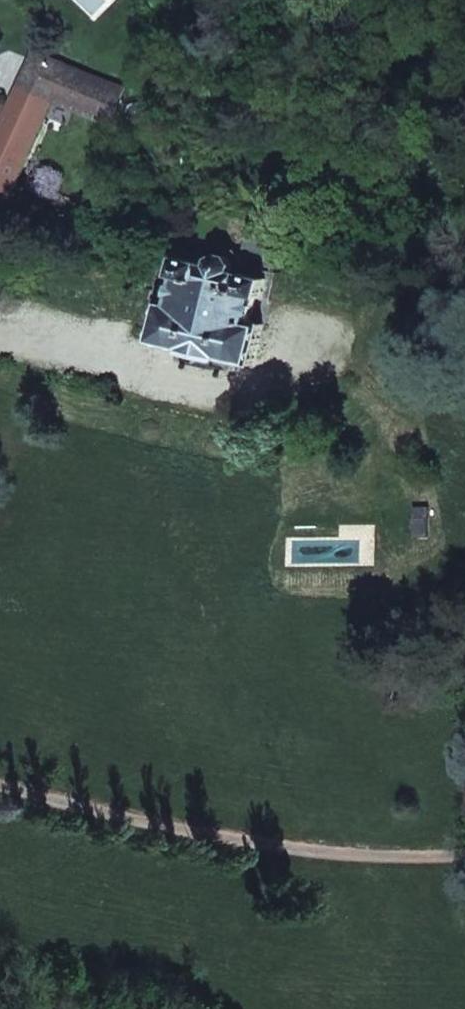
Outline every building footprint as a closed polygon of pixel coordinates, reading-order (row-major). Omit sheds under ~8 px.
[(4,123),(0,132),(0,197),(9,202),(53,97),(114,124),(126,88),(35,52),(10,109),(4,123)] [(4,123),(10,109),(3,106),(0,113),(0,121),(4,123)] [(7,206),(9,202),(0,197),(0,203),(7,206)] [(164,302),(155,342),(254,364),(263,325),(252,323),(259,297),(264,298),(270,275),(238,267),(241,254),(241,246),(238,241),(235,238),(216,232),(209,259),(180,251),(174,276),(179,277),(173,304),(164,302)]
